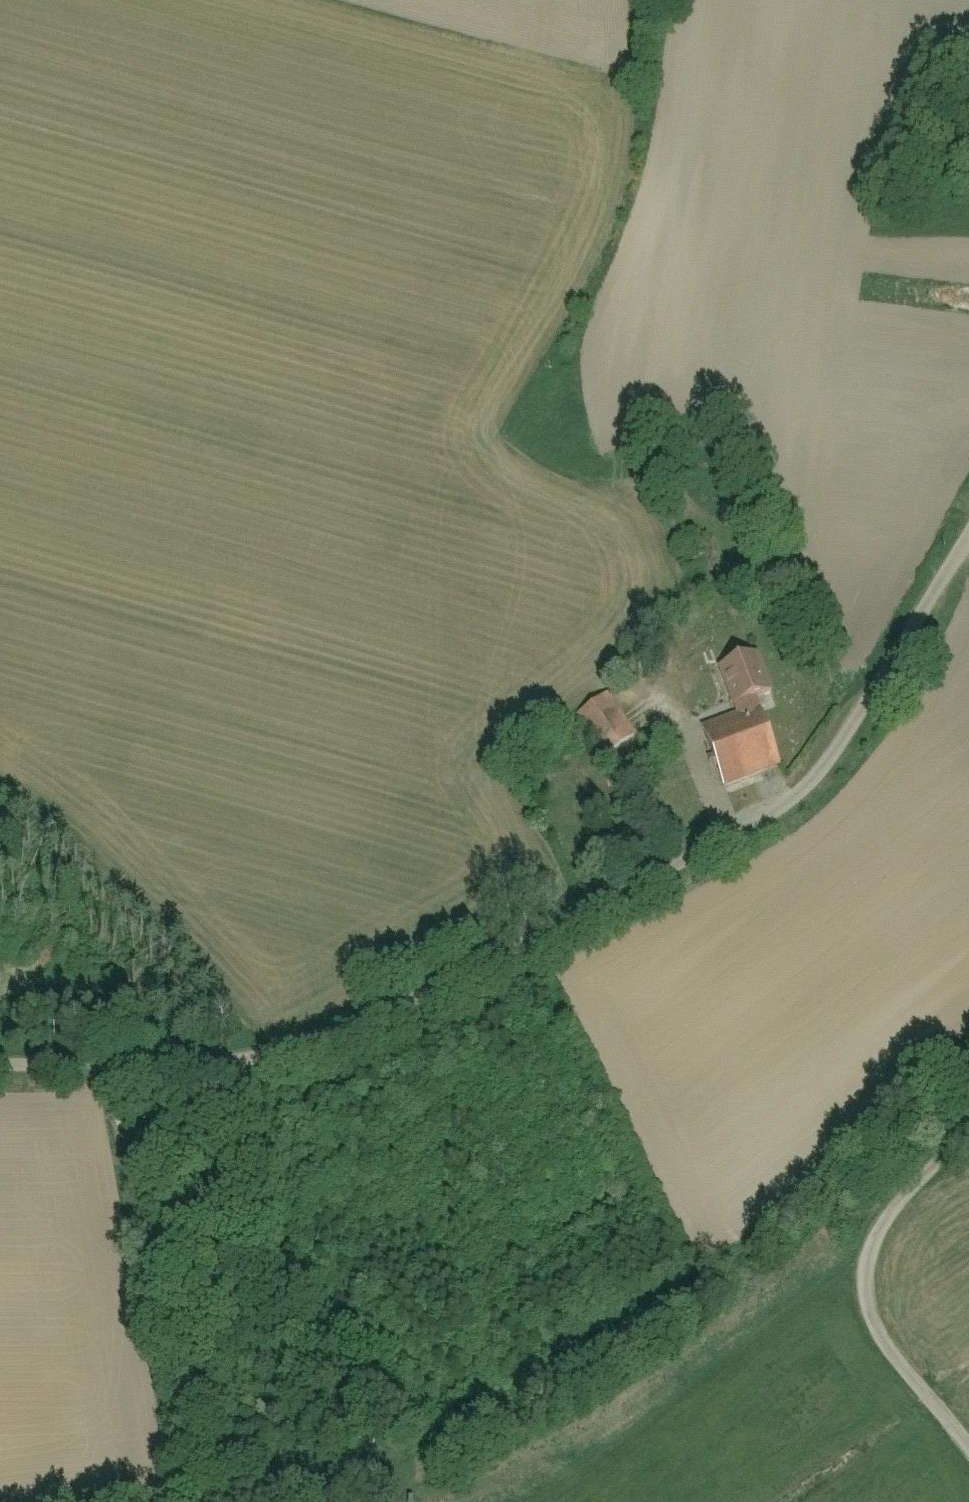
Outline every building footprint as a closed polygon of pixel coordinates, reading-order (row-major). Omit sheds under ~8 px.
[(705,737),(727,792),(786,769),(764,714),(781,707),(763,661),(725,676),(743,722),(705,737)] [(630,731),(603,694),(576,713),(604,750),(630,731)]
